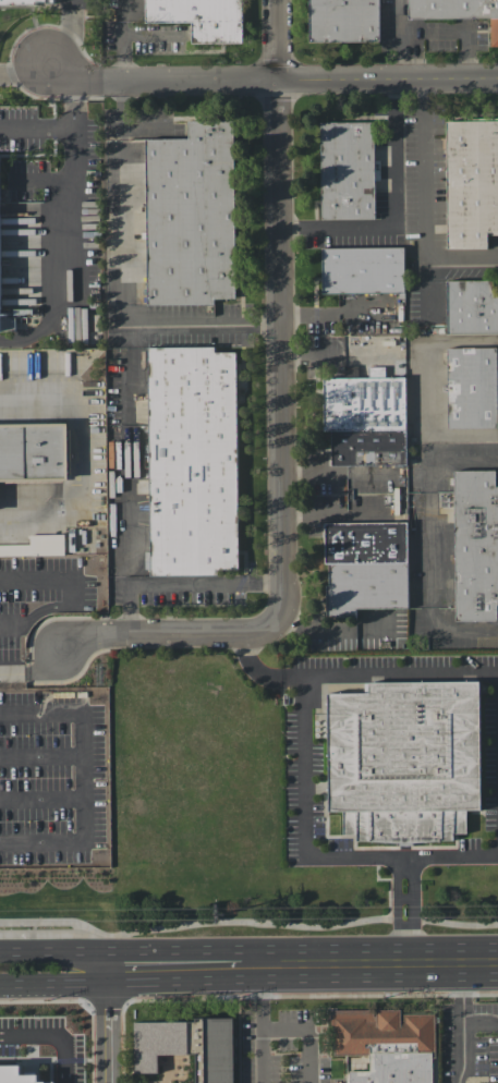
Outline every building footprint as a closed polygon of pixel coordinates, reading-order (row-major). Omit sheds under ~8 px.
[(144,22),(144,0),(242,0),(242,42),(191,42),(191,22),(144,22)] [(309,41),(379,41),(379,0),(309,0),(309,41)] [(409,20),(489,19),(490,46),(497,46),(497,0),(408,0),(409,20)] [(146,304),(145,138),(187,138),(186,121),(233,120),(234,297),(210,297),(210,304),(146,304)] [(445,120),(497,120),(497,233),(486,233),(487,247),(446,248),(445,120)] [(319,122),(373,121),(374,218),(320,219),(319,122)] [(144,163),(144,145),(136,145),(136,162),(144,163)] [(403,246),(403,292),(321,293),(320,247),(403,246)] [(493,295),(497,295),(497,332),(446,333),(445,280),(493,279),(493,295)] [(14,330),(0,330),(0,317),(13,317),(14,330)] [(235,351),(238,569),(217,570),(217,574),(146,575),(146,551),(149,551),(147,348),(214,346),(214,352),(235,351)] [(496,365),(497,365),(497,409),(497,427),(447,428),(446,348),(496,346),(496,365)] [(405,464),(330,465),(330,430),(323,430),(321,377),(404,376),(405,464)] [(66,477),(0,478),(0,423),(66,423),(66,477)] [(495,485),(497,485),(497,604),(497,620),(454,621),(453,470),(495,470),(495,485)] [(325,522),(406,522),(406,607),(355,608),(355,616),(326,616),(325,522)] [(64,534),(29,535),(30,544),(0,545),(0,556),(64,555),(64,534)] [(478,681),(479,808),(465,808),(465,832),(452,832),(452,841),(355,842),(355,833),(342,833),(341,811),(327,811),(326,693),(363,693),(363,681),(478,681)] [(432,1013),(433,1082),(349,1082),(349,1070),(368,1070),(368,1054),(331,1054),(331,1009),(401,1009),(401,1013),(432,1013)] [(196,1018),(196,1022),(135,1022),(135,1072),(158,1072),(158,1056),(189,1056),(197,1056),(197,1082),(235,1082),(234,1018),(196,1018)]
